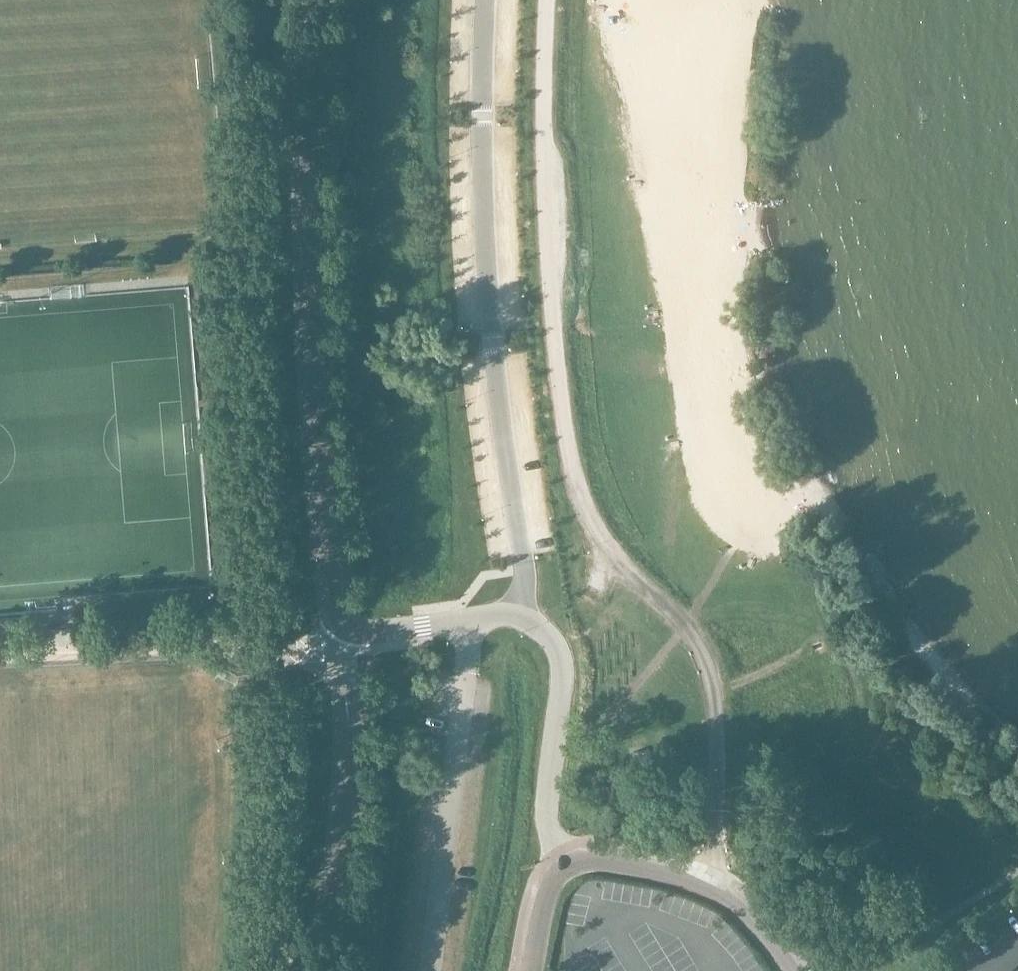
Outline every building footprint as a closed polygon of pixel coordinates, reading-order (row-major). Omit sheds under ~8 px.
[(646,763),(645,750),(633,751),(634,764),(646,763)]
